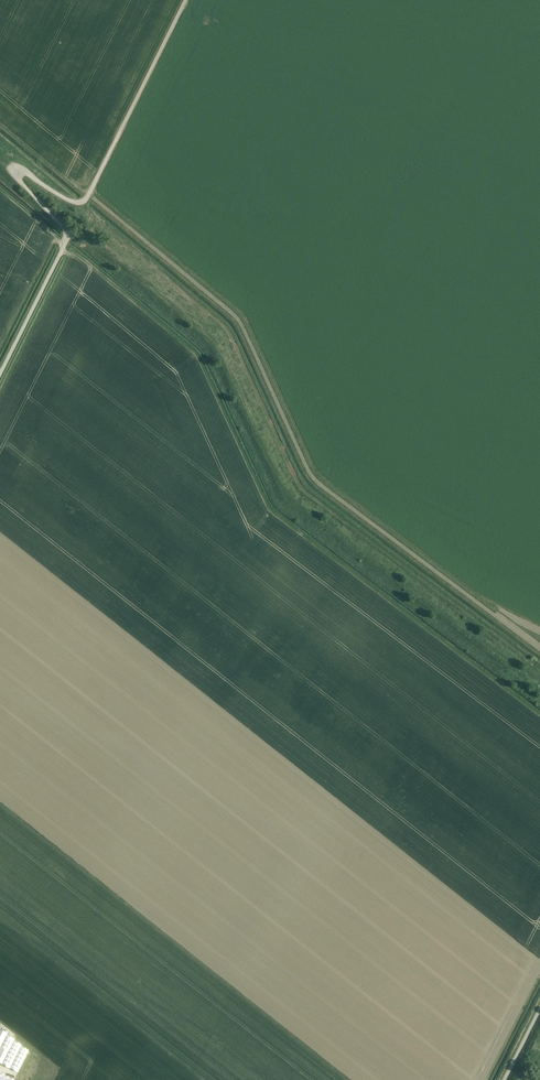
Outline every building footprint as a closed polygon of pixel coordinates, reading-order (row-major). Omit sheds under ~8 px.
[(17,1073),(28,1051),(0,1028),(0,1064),(17,1073)]
